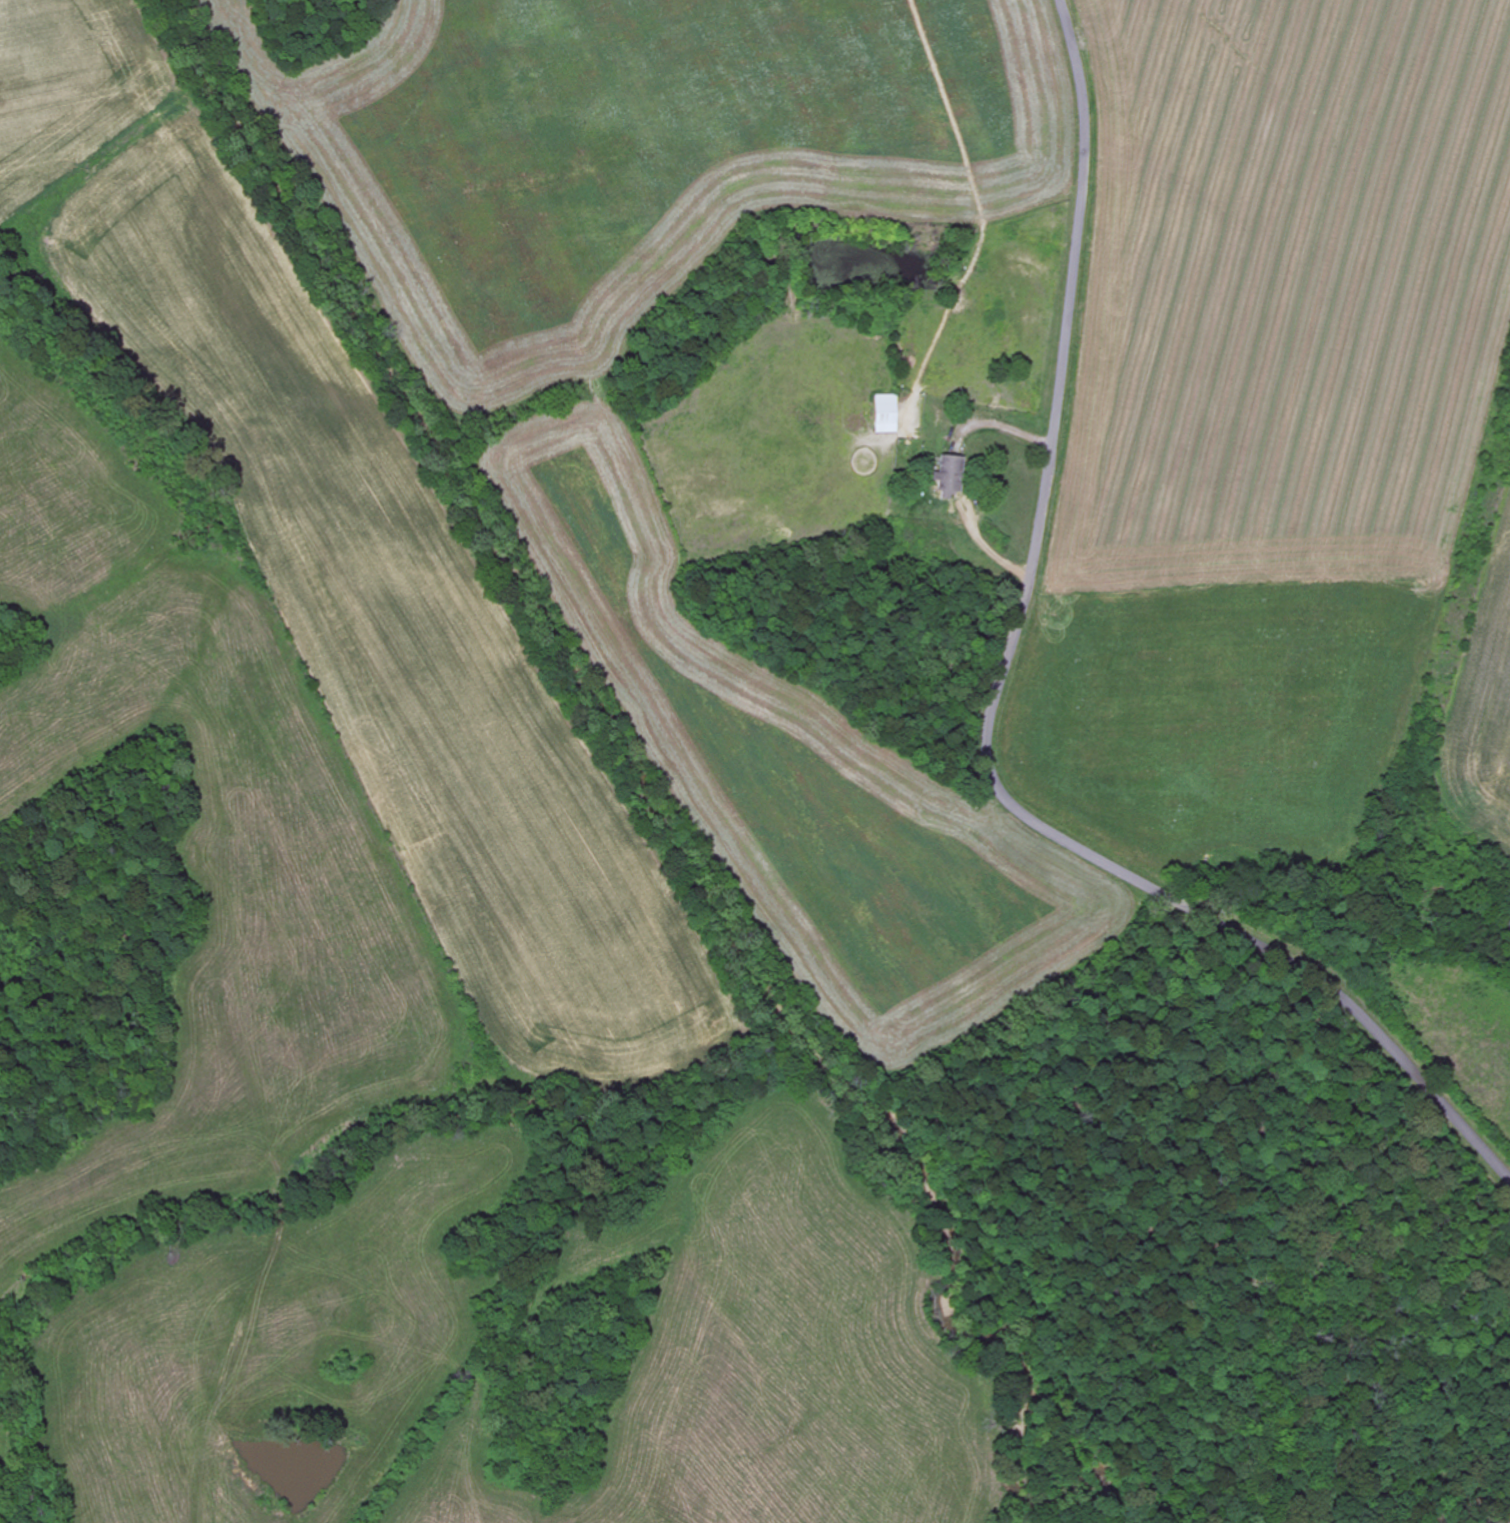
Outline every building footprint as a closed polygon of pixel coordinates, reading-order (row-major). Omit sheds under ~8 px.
[(938,474),(931,473),(931,481),(939,481),(938,500),(951,501),(951,493),(961,494),(962,458),(939,457),(938,474)]
